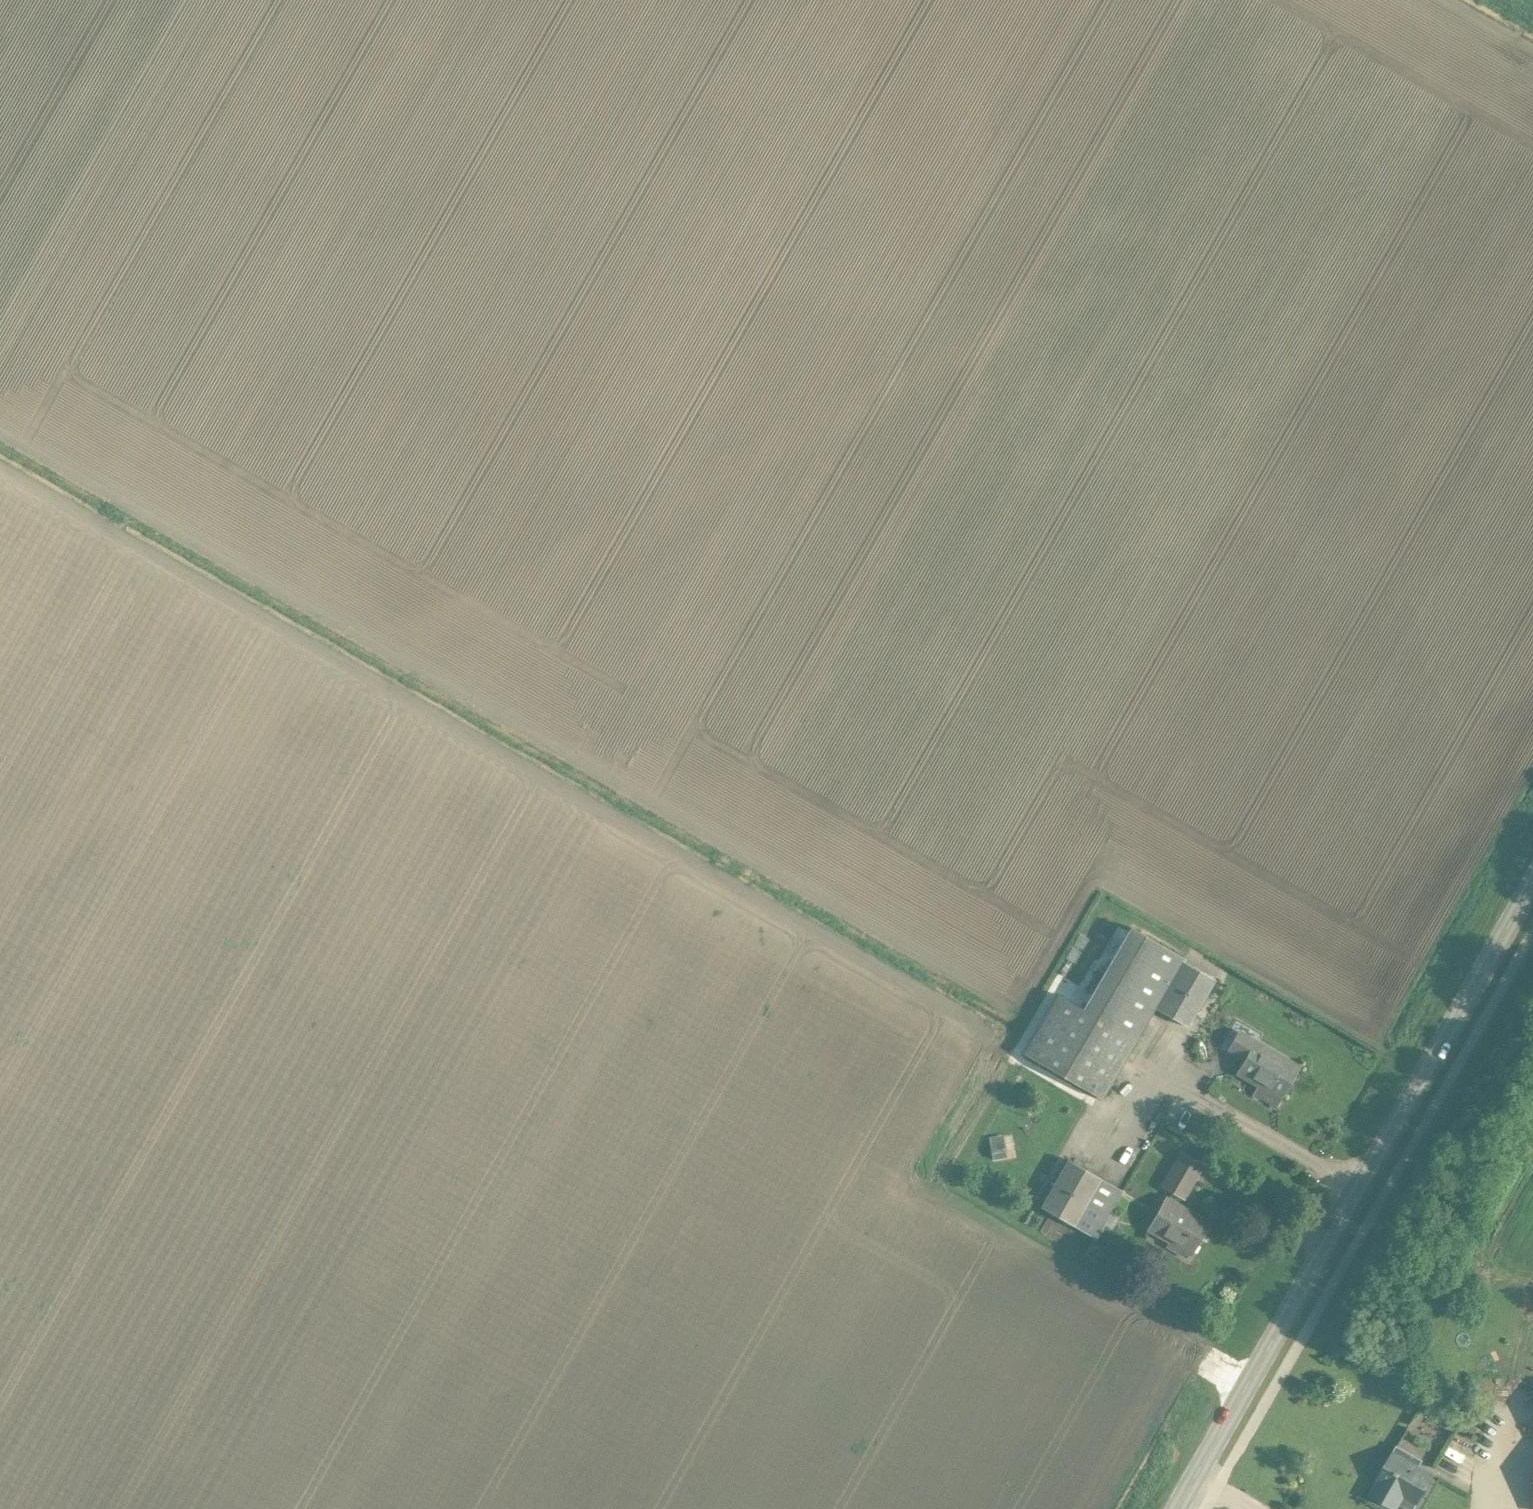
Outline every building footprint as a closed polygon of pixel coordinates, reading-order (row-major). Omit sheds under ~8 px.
[(1023,1053),(1101,1099),(1154,1008),(1182,961),(1184,958),(1131,927),(1083,1009),(1058,994),(1023,1053)] [(1182,961),(1154,1008),(1188,1027),(1215,980),(1182,961)] [(1280,1098),(1298,1066),(1256,1041),(1237,1073),(1280,1098)] [(980,1152),(999,1151),(998,1130),(979,1131),(980,1152)] [(1191,1254),(1209,1222),(1176,1204),(1180,1197),(1183,1198),(1202,1165),(1181,1153),(1162,1186),(1172,1192),(1168,1199),(1166,1198),(1148,1230),(1169,1242),(1167,1247),(1186,1258),(1189,1253),(1191,1254)] [(1096,1237),(1122,1192),(1100,1179),(1100,1178),(1066,1159),(1040,1206),(1073,1225),(1074,1224),(1096,1237)] [(1370,1495),(1396,1508),(1413,1508),(1434,1474),(1432,1473),(1411,1462),(1414,1456),(1396,1446),(1376,1481),(1369,1495),(1370,1496),(1370,1495)]
